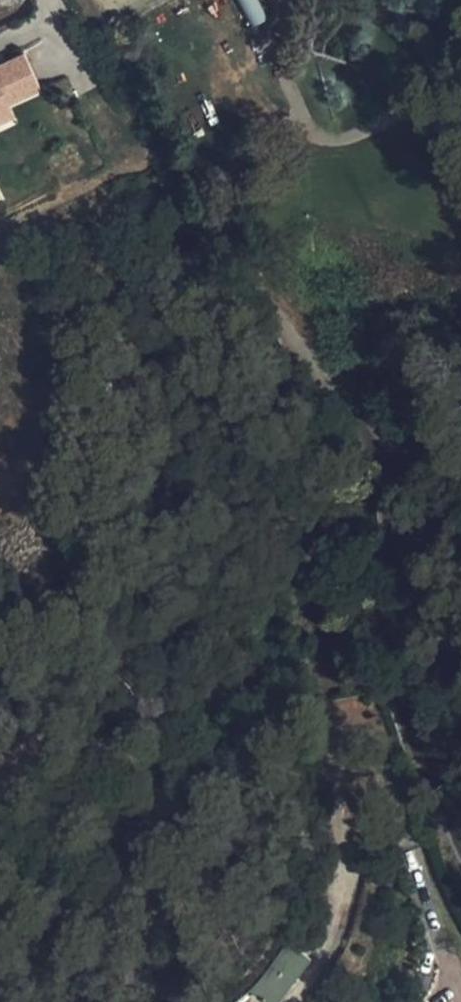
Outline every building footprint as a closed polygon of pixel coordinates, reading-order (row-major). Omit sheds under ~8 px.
[(4,108),(41,89),(24,54),(0,65),(0,101),(4,108)] [(10,120),(4,108),(0,101),(0,125),(10,120)] [(332,906),(308,897),(292,934),(318,944),(332,906)] [(252,993),(264,1001),(278,1001),(310,960),(290,943),(252,993)]
